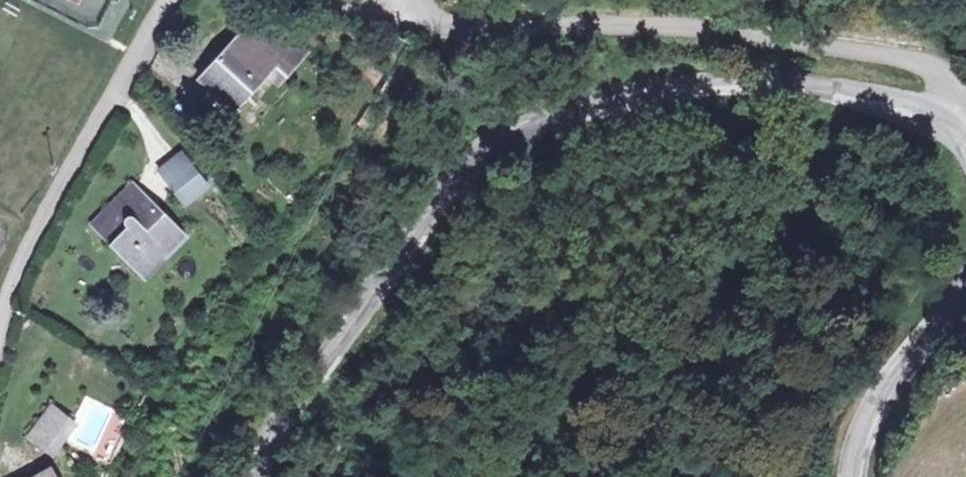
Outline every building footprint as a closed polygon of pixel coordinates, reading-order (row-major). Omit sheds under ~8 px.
[(306,57),(267,16),(194,84),(233,126),(306,57)] [(182,151),(159,169),(185,203),(209,185),(182,151)] [(183,242),(129,188),(90,226),(143,280),(183,242)] [(75,428),(48,403),(20,433),(46,458),(75,428)]
